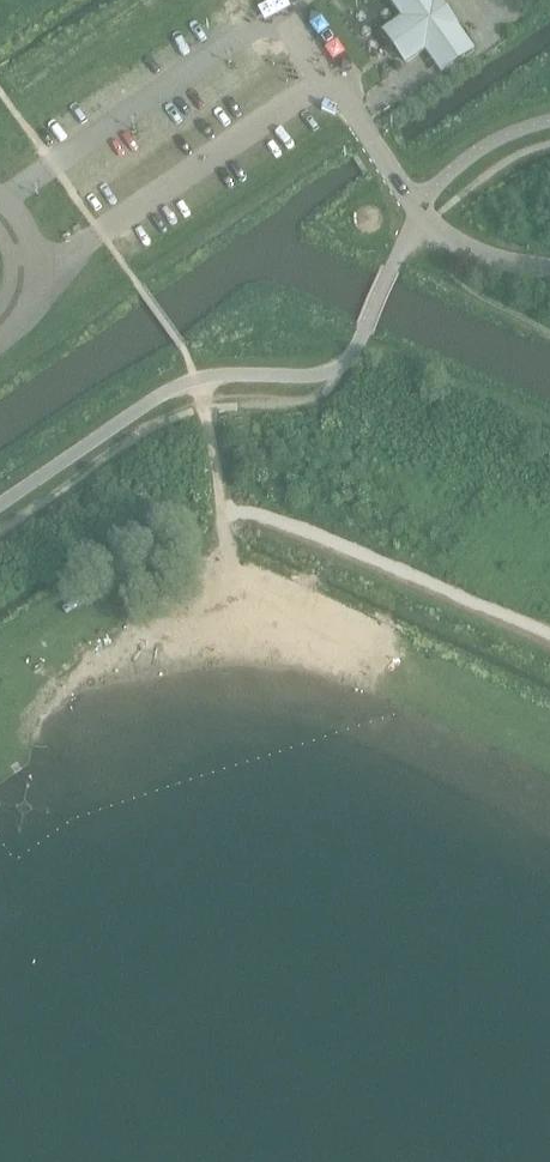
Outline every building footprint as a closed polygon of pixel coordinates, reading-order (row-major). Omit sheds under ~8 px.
[(404,19),(385,32),(396,49),(407,63),(426,50),(442,73),(473,51),(437,0),(391,0),(404,19)]
